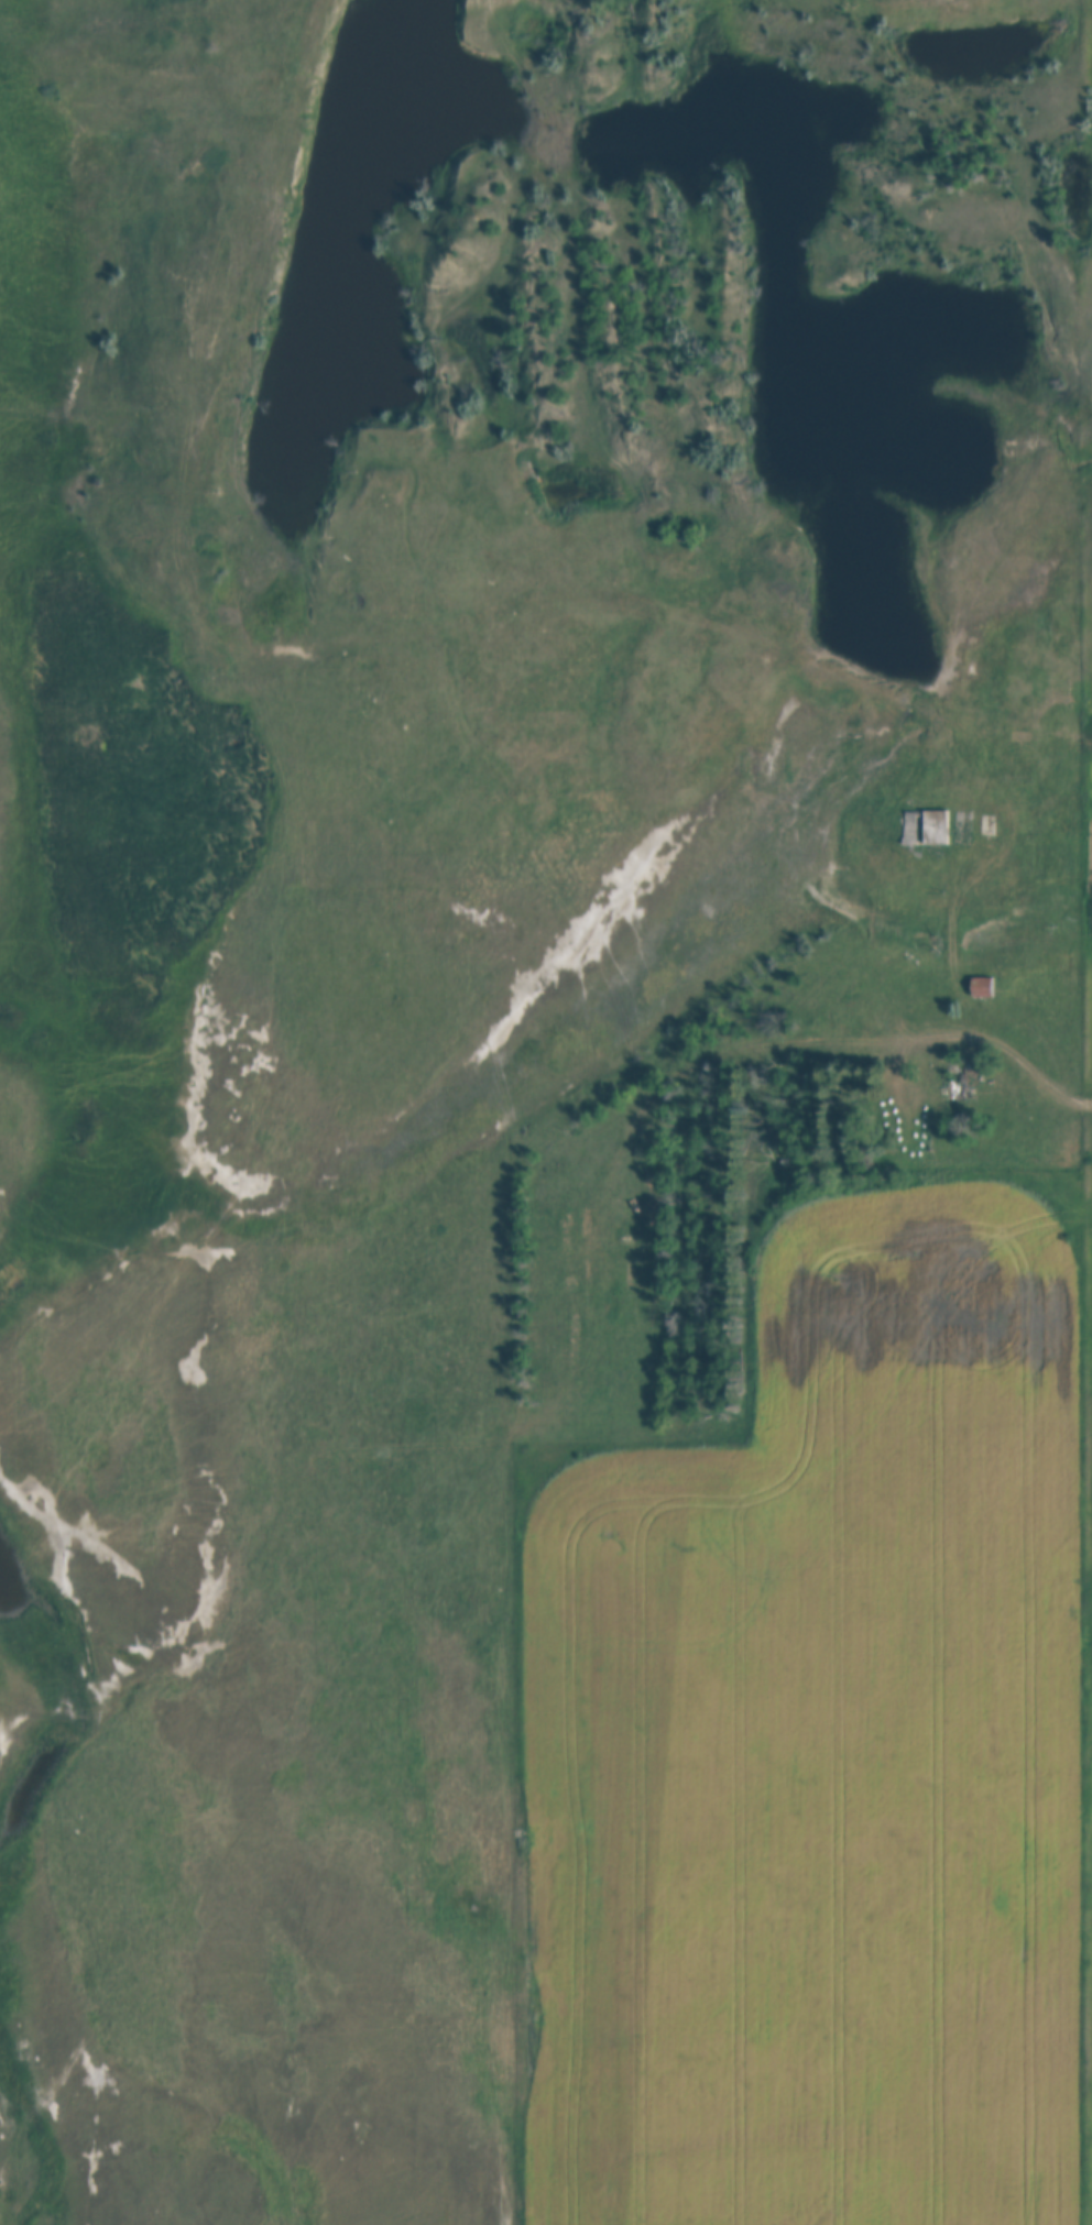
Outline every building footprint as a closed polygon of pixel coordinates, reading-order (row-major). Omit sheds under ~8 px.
[(909,847),(951,847),(951,811),(909,811),(909,847)] [(996,977),(972,977),(972,998),(996,998),(996,977)]
